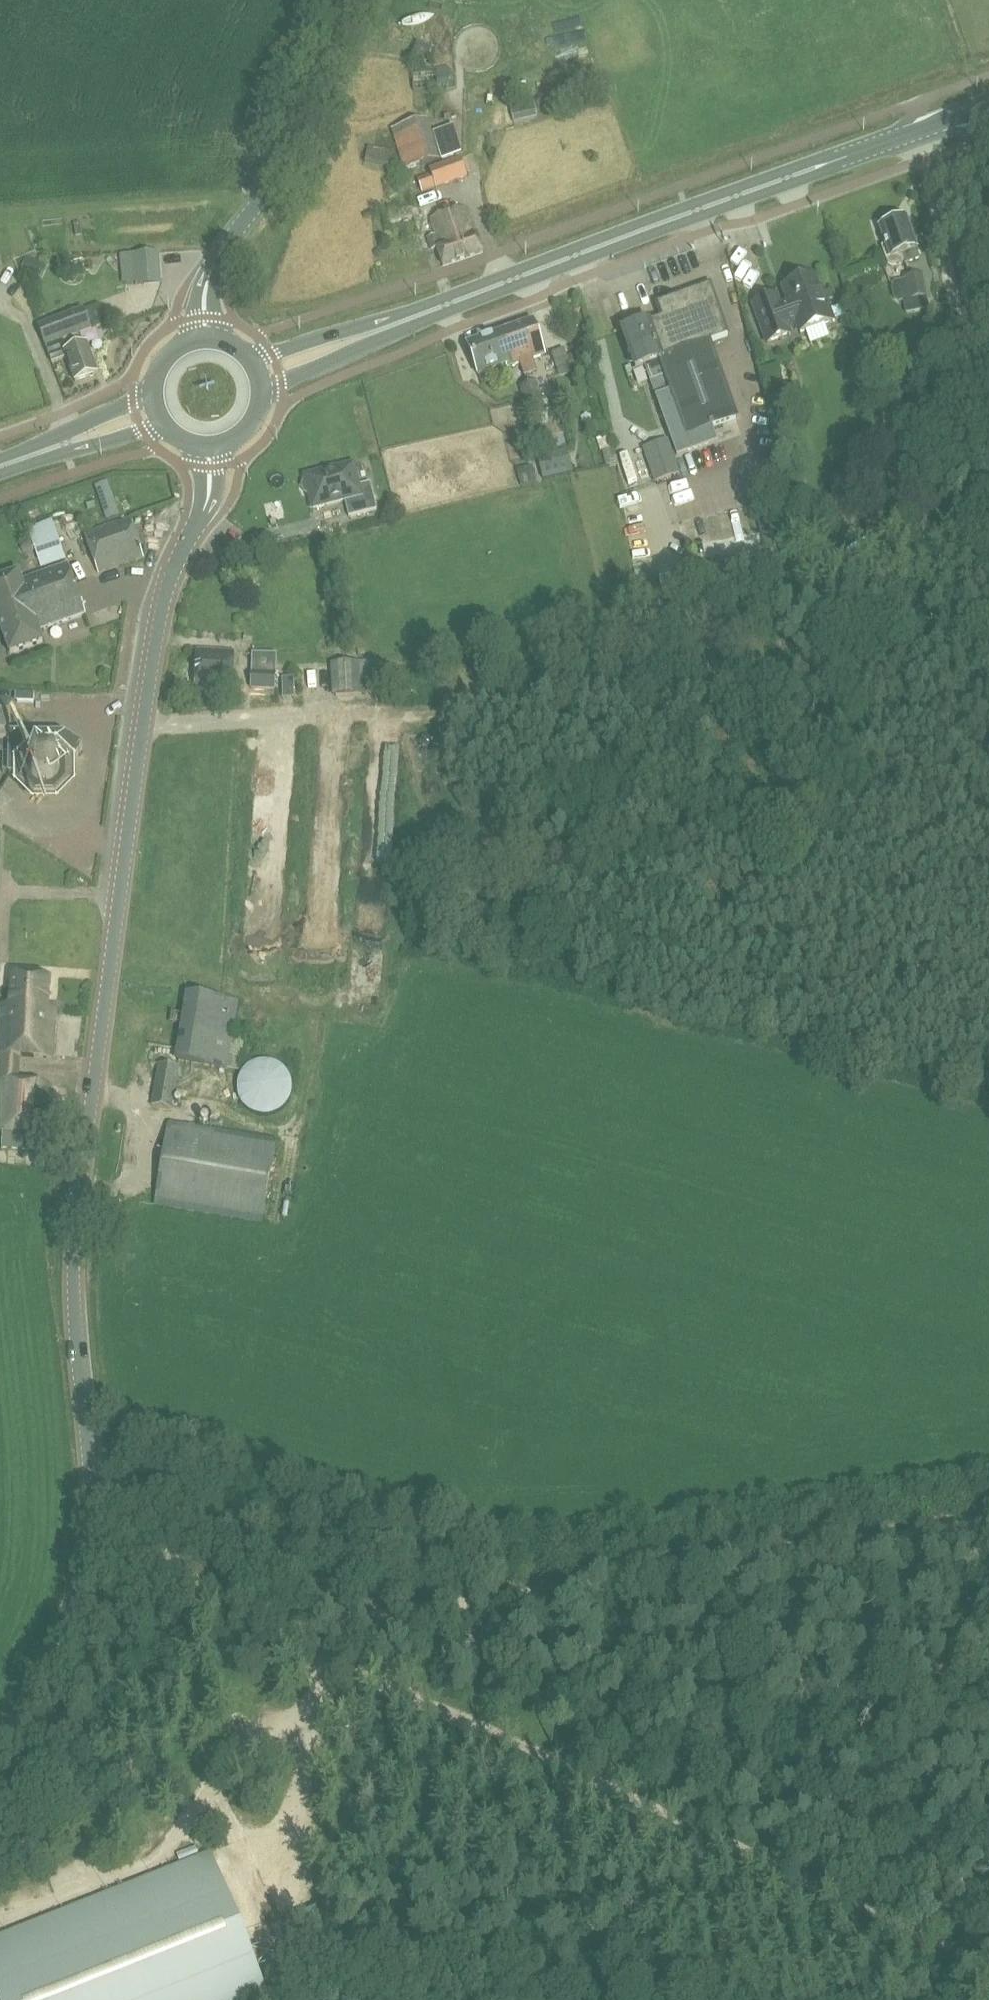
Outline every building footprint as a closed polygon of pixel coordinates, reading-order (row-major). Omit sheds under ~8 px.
[(426,63),(431,49),(418,44),(412,57),(426,63)] [(413,92),(438,91),(438,86),(450,86),(449,68),(412,70),(413,92)] [(593,78),(552,87),(558,110),(598,100),(593,78)] [(534,101),(509,106),(513,125),(538,120),(534,101)] [(440,157),(428,118),(391,129),(403,170),(440,157)] [(433,132),(442,160),(462,154),(453,126),(433,132)] [(366,145),(365,162),(388,168),(391,150),(366,145)] [(428,168),(430,173),(416,179),(421,192),(435,187),(436,189),(467,177),(460,157),(428,168)] [(482,253),(465,206),(429,219),(435,236),(426,239),(430,251),(436,249),(441,266),(482,253)] [(907,218),(880,228),(887,245),(883,247),(888,260),(890,262),(892,264),(895,265),(898,264),(906,262),(906,263),(921,258),(917,247),(918,247),(907,218)] [(747,250),(738,254),(748,278),(757,274),(747,250)] [(137,283),(161,280),(158,253),(134,255),(137,283)] [(19,272),(37,280),(45,263),(27,256),(19,272)] [(904,277),(904,278),(905,279),(895,281),(896,286),(892,287),(894,298),(898,297),(899,302),(904,301),(906,313),(930,309),(927,296),(928,296),(923,273),(904,277)] [(777,295),(753,303),(767,341),(790,334),(788,328),(797,325),(800,332),(830,322),(826,311),(830,309),(824,291),(820,292),(814,277),(805,279),(802,277),(794,280),(792,285),(785,288),(791,305),(781,308),(777,295)] [(650,320),(648,321),(692,452),(718,443),(712,426),(736,418),(711,341),(727,335),(711,285),(657,303),(661,315),(650,319),(650,320)] [(75,382),(97,373),(87,344),(83,345),(77,329),(89,325),(83,310),(38,327),(51,363),(66,358),(75,382)] [(534,320),(497,333),(503,350),(517,345),(527,374),(536,371),(532,359),(546,354),(534,320)] [(635,368),(645,365),(678,458),(692,452),(648,321),(622,330),(635,368)] [(525,375),(527,374),(517,345),(503,350),(497,333),(467,344),(478,375),(507,365),(508,368),(521,364),(525,375)] [(720,344),(723,355),(740,350),(736,339),(720,344)] [(552,353),(558,373),(572,370),(565,350),(552,353)] [(537,381),(520,387),(519,387),(531,421),(553,413),(549,400),(544,402),(537,381)] [(558,419),(550,421),(549,421),(549,419),(541,420),(546,449),(563,446),(558,419)] [(498,431),(468,442),(485,488),(515,478),(498,431)] [(598,436),(596,437),(597,441),(601,451),(612,447),(608,433),(598,436)] [(642,448),(656,482),(680,471),(670,439),(642,448)] [(605,461),(616,458),(615,454),(614,448),(602,452),(604,458),(605,461)] [(544,479),(574,472),(568,449),(538,457),(544,479)] [(305,476),(306,478),(303,483),(303,487),(305,491),(310,494),(313,507),(345,499),(349,516),(377,508),(370,482),(358,485),(353,463),(305,476)] [(533,466),(517,470),(520,485),(537,481),(533,466)] [(94,486),(107,520),(120,515),(108,481),(94,486)] [(85,501),(88,510),(96,507),(93,499),(85,501)] [(144,556),(130,518),(85,534),(99,572),(144,556)] [(730,537),(753,534),(751,521),(728,524),(730,537)] [(710,551),(719,544),(699,523),(691,531),(710,551)] [(36,550),(41,567),(66,559),(61,541),(36,550)] [(22,580),(19,571),(0,577),(0,625),(10,652),(43,640),(39,630),(85,613),(67,563),(22,580)] [(196,689),(234,690),(235,650),(197,649),(196,689)] [(252,689),(276,690),(276,661),(276,653),(257,653),(252,652),(252,661),(251,689),(252,689)] [(340,663),(340,673),(334,673),(336,695),(367,694),(366,671),(362,671),(361,662),(340,663)] [(293,676),(282,676),(283,696),(294,696),(293,676)] [(10,710),(10,695),(0,695),(0,710),(10,710)] [(10,710),(0,710),(0,736),(10,736),(10,735),(10,710)] [(64,736),(10,735),(10,736),(9,769),(26,769),(26,772),(26,774),(27,776),(27,778),(28,781),(29,782),(31,784),(32,786),(34,787),(36,788),(38,789),(40,790),(43,790),(45,790),(47,790),(50,790),(52,789),(54,788),(56,787),(57,785),(59,783),(60,781),(61,779),(62,777),(63,775),(63,773),(63,770),(62,769),(69,767),(82,748),(64,736)] [(49,976),(12,975),(10,1004),(2,1004),(0,1042),(0,1132),(2,1132),(1,1148),(38,1150),(39,1135),(47,1135),(50,1083),(17,1082),(19,1055),(53,1057),(55,1007),(48,1006),(49,976)] [(245,1036),(232,1034),(238,1001),(189,993),(178,1061),(227,1069),(227,1068),(239,1070),(245,1036)] [(287,1105),(288,1103),(290,1101),(291,1098),(292,1096),(293,1092),(293,1091),(293,1089),(293,1087),(293,1085),(293,1083),(292,1081),(292,1079),(291,1077),(290,1075),(289,1073),(287,1071),(286,1069),(284,1067),(282,1066),(281,1064),(278,1063),(276,1062),(274,1061),(270,1060),(266,1060),(263,1060),(261,1060),(258,1061),(256,1061),(254,1062),(251,1064),(249,1065),(247,1066),(246,1068),(244,1069),(243,1071),(242,1073),(240,1076),(239,1078),(238,1081),(238,1084),(237,1086),(237,1088),(238,1091),(238,1094),(239,1096),(239,1097),(240,1100),(241,1101),(243,1104),(244,1105),(245,1107),(247,1108),(249,1110),(251,1111),(253,1112),(255,1113),(259,1115),(261,1115),(264,1115),(266,1115),(270,1115),(271,1115),(274,1114),(279,1112),(281,1111),(283,1109),(285,1107),(287,1105)] [(152,1106),(170,1109),(178,1065),(160,1062),(152,1106)] [(261,1222),(275,1140),(169,1122),(155,1204),(261,1222)] [(229,1897),(210,1851),(0,1935),(0,1999),(234,1999),(264,1987),(229,1897)]
